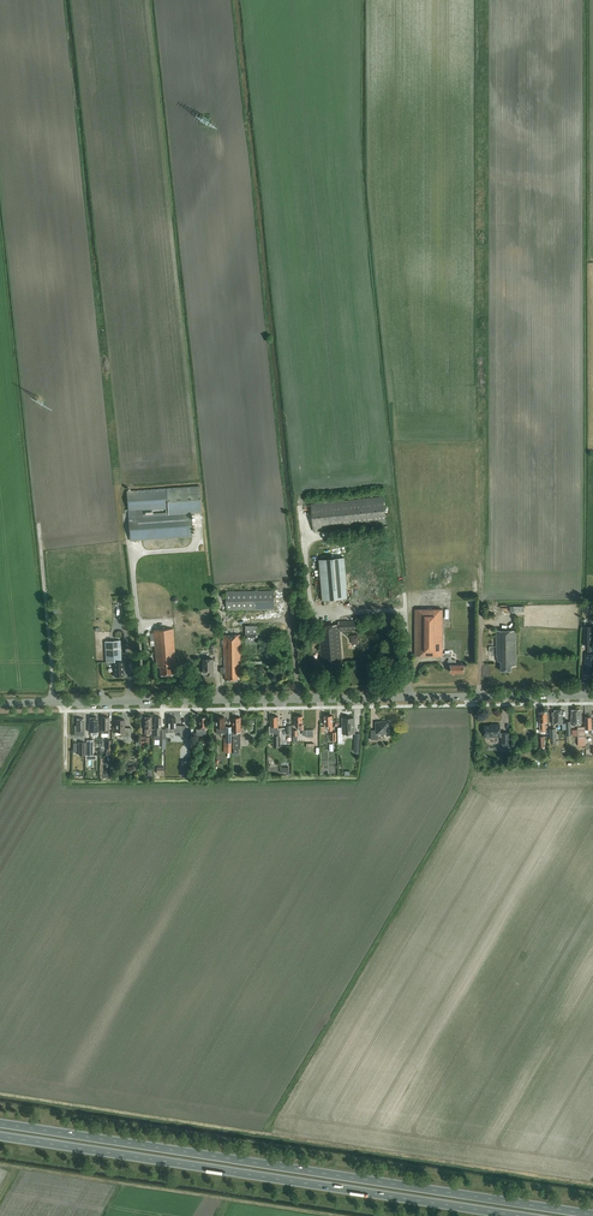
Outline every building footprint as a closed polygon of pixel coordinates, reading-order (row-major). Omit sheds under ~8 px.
[(130,541),(192,536),(191,513),(202,513),(200,486),(127,491),(130,541)] [(314,532),(387,524),(384,496),(311,504),(314,532)] [(346,588),(348,588),(345,557),(319,559),(323,600),(347,597),(346,588)] [(275,610),(274,590),(226,591),(226,611),(275,610)] [(464,672),(464,664),(462,664),(462,663),(456,663),(456,659),(452,659),(452,653),(443,653),(443,609),(415,609),(415,655),(442,656),(442,657),(449,657),(449,659),(449,664),(451,664),(451,672),(464,672)] [(339,631),(358,629),(357,619),(339,621),(339,624),(319,626),(322,663),(323,663),(324,669),(326,668),(327,674),(339,673),(339,667),(343,667),(339,631)] [(257,643),(257,625),(246,625),(246,643),(257,643)] [(592,654),(592,634),(592,626),(583,626),(582,644),(588,644),(588,654),(585,654),(585,672),(592,672),(592,654)] [(173,628),(154,630),(154,632),(150,633),(150,641),(154,641),(156,659),(157,659),(157,667),(160,667),(160,675),(172,674),(172,666),(176,666),(173,628)] [(512,666),(516,666),(516,630),(496,630),(496,656),(498,656),(498,661),(501,661),(501,671),(511,671),(512,666)] [(237,677),(242,677),(241,634),(223,635),(224,667),(221,667),(221,673),(225,673),(226,680),(237,680),(237,677)] [(114,676),(124,676),(123,661),(121,661),(120,640),(105,641),(106,662),(113,661),(114,676)] [(208,674),(214,674),(213,659),(204,659),(204,674),(208,673),(208,674)] [(572,725),(581,724),(580,709),(572,709),(572,717),(571,717),(572,725)] [(553,723),(562,723),(562,710),(555,710),(555,712),(553,712),(552,713),(552,715),(553,716),(553,723)] [(271,716),(271,726),(270,726),(270,733),(273,733),(273,735),(274,747),(280,747),(279,735),(281,735),(280,728),(279,728),(278,716),(271,716)] [(298,725),(298,729),(298,730),(304,730),(304,725),(303,725),(303,716),(295,716),(295,725),(298,725)] [(97,725),(97,717),(90,717),(90,724),(89,724),(89,732),(98,732),(98,725),(97,725)] [(206,717),(200,717),(201,728),(197,729),(197,735),(201,735),(206,735),(206,729),(208,729),(208,723),(207,723),(206,717)] [(217,733),(222,733),(227,733),(227,738),(224,738),(224,753),(231,753),(231,743),(232,743),(232,727),(226,726),(226,727),(225,727),(225,723),(225,722),(225,717),(217,717),(217,724),(216,724),(216,727),(217,727),(217,733)] [(237,717),(233,718),(233,728),(232,728),(232,736),(235,736),(235,738),(233,738),(233,748),(234,748),(234,752),(239,752),(239,748),(241,748),(240,717),(237,717)] [(591,717),(585,717),(585,729),(589,729),(589,733),(592,733),(592,729),(592,719),(591,719),(591,717)] [(168,727),(166,727),(166,729),(166,738),(169,738),(169,732),(180,732),(180,736),(185,736),(185,725),(176,725),(176,718),(168,718),(168,727)] [(355,733),(355,718),(343,718),(343,727),(338,727),(338,738),(343,738),(343,733),(355,733)] [(84,735),(84,719),(76,719),(77,725),(74,725),(74,731),(74,735),(84,735)] [(125,720),(115,720),(115,728),(115,732),(121,732),(121,736),(130,736),(130,728),(125,728),(125,720)] [(371,730),(371,739),(379,739),(379,734),(388,734),(388,726),(389,726),(389,721),(383,721),(383,722),(376,722),(376,730),(371,730)] [(485,726),(485,737),(486,737),(486,738),(487,739),(490,738),(491,738),(491,736),(502,736),(502,743),(502,750),(510,749),(510,732),(502,733),(500,733),(500,724),(494,724),(494,726),(485,726)]
